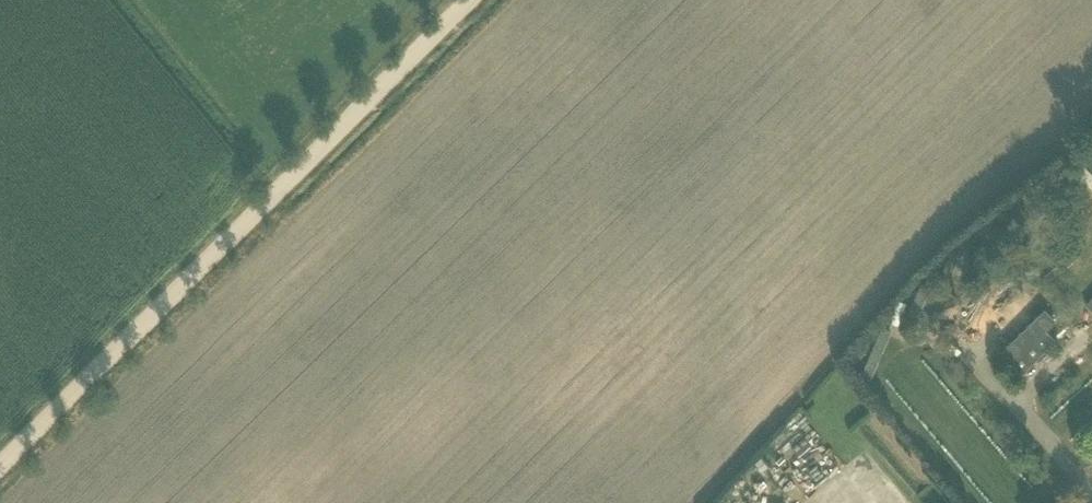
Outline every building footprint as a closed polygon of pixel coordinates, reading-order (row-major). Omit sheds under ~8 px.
[(897,302),(888,325),(897,328),(906,306),(897,302)] [(1010,366),(1031,345),(1040,354),(1053,342),(1043,332),(1053,322),(1041,310),(998,354),(1010,366)]
